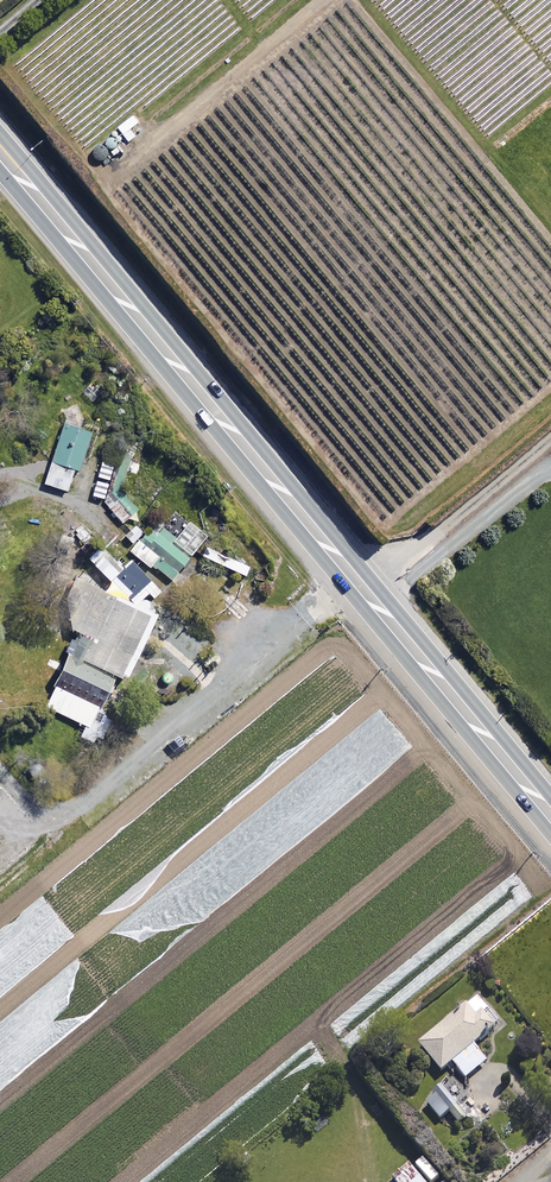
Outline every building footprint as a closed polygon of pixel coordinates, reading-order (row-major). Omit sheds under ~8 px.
[(90,434),(63,425),(43,484),(66,491),(73,469),(78,470),(90,434)] [(118,490),(128,456),(113,452),(110,464),(100,462),(91,496),(99,498),(123,523),(137,510),(118,490)] [(174,538),(145,516),(127,539),(134,544),(128,551),(149,567),(151,565),(170,580),(205,535),(187,522),(174,538)] [(135,605),(147,594),(151,599),(160,590),(130,559),(121,567),(106,551),(94,562),(135,605)] [(153,615),(75,578),(56,620),(76,630),(52,683),(55,684),(45,707),(89,727),(114,674),(124,678),(153,615)] [(451,1064),(472,1046),(498,1025),(477,998),(418,1046),(440,1073),(451,1064)] [(472,1046),(451,1064),(464,1080),(485,1063),(472,1046)] [(455,1104),(438,1087),(423,1103),(439,1120),(455,1104)] [(469,1117),(456,1105),(447,1115),(460,1127),(469,1117)] [(406,1167),(391,1180),(393,1181),(420,1181),(406,1167)]
